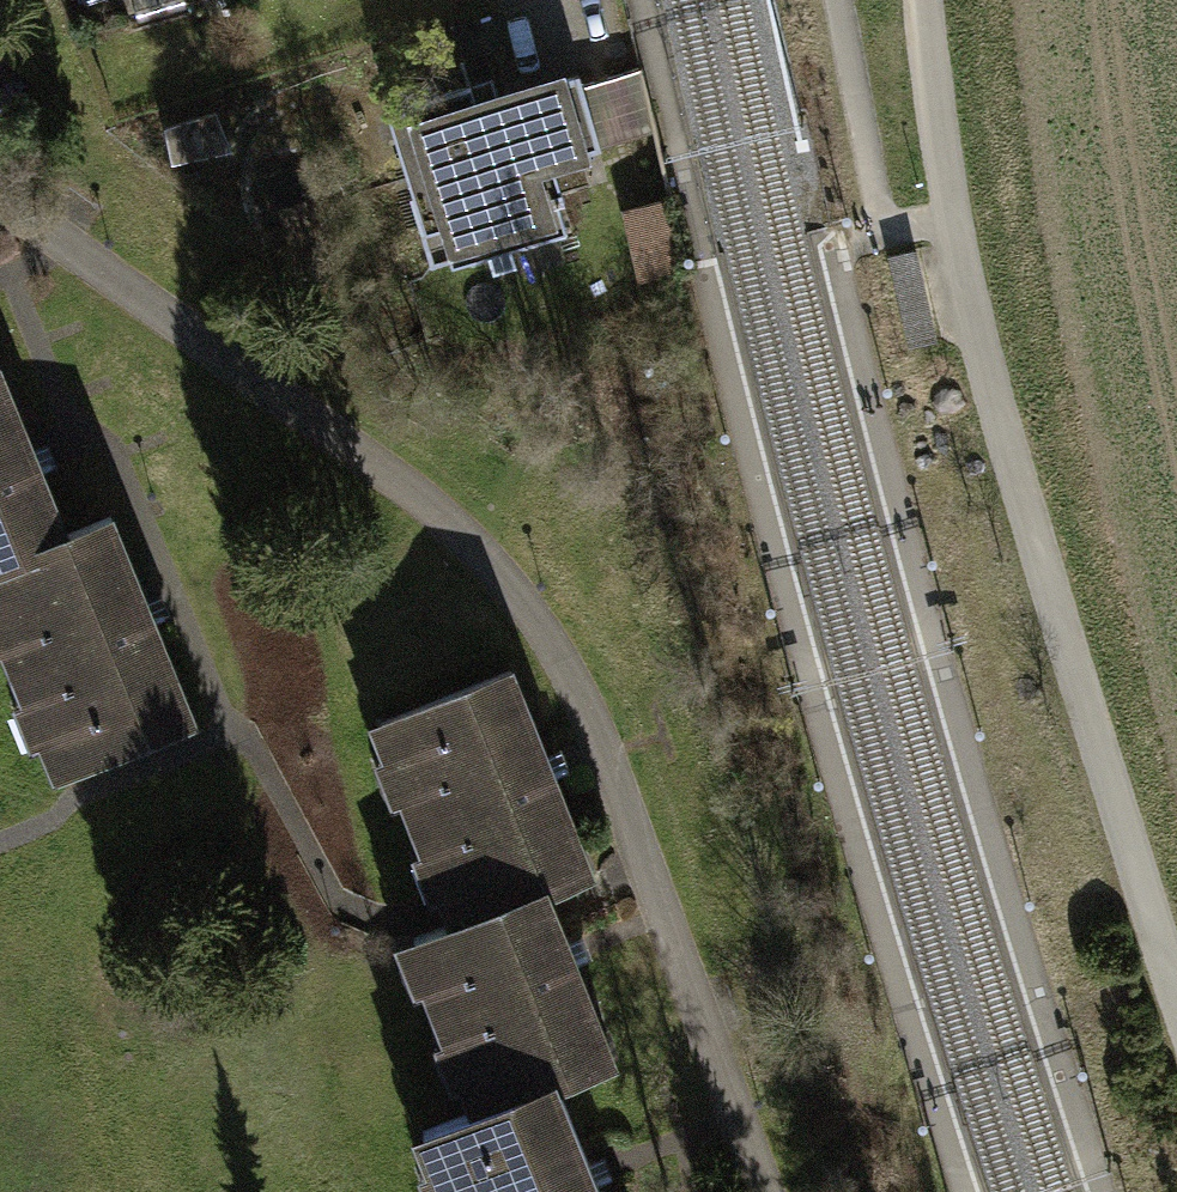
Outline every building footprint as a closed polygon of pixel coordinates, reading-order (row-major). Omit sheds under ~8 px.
[(139,24),(187,9),(184,0),(131,0),(139,24)] [(640,70),(581,88),(599,147),(653,131),(640,70)] [(470,85),(388,110),(414,195),(410,196),(431,265),(483,250),(485,254),(567,230),(559,202),(564,201),(561,190),(552,161),(580,153),(599,147),(581,88),(577,76),(505,98),(508,108),(480,116),(470,85)] [(552,161),(561,190),(588,182),(580,153),(552,161)] [(668,197),(622,208),(639,279),(685,269),(668,197)] [(888,256),(909,346),(938,339),(917,249),(888,256)] [(56,572),(45,545),(67,536),(66,534),(0,371),(0,594),(56,572)] [(66,534),(67,536),(45,545),(56,572),(0,594),(0,618),(61,771),(192,719),(111,516),(66,534)] [(510,670),(379,722),(459,920),(460,921),(545,888),(545,889),(591,871),(510,670)] [(459,920),(413,938),(481,1108),(482,1110),(555,1080),(556,1082),(614,1059),(545,889),(545,888),(460,921),(459,920)] [(448,1191),(600,1191),(556,1082),(555,1080),(482,1110),(481,1108),(423,1131),(448,1191)]
